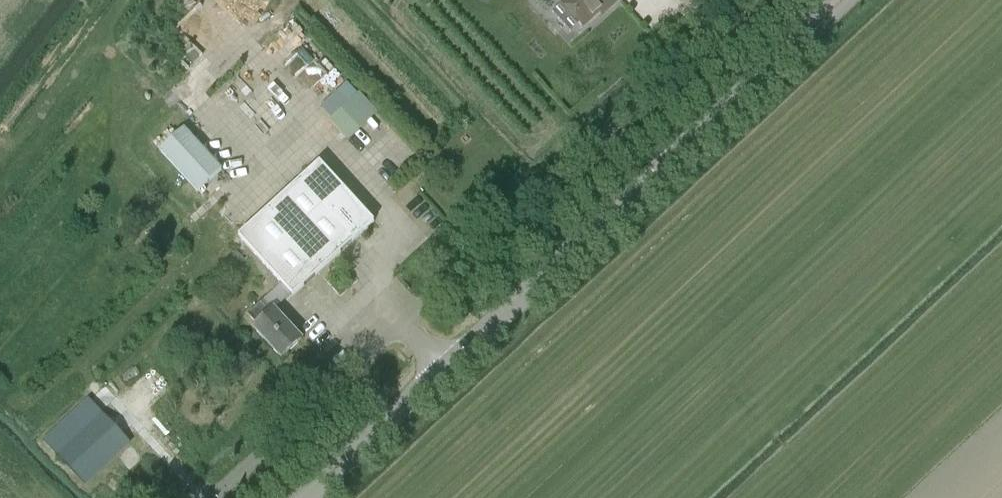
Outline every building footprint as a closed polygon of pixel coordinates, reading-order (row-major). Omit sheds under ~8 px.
[(612,1),(611,0),(562,0),(560,2),(583,28),(612,1)] [(287,66),(299,77),(315,59),(304,48),(287,66)] [(346,84),(320,108),(331,120),(357,96),(346,84)] [(331,120),(328,122),(347,143),(378,114),(359,94),(357,96),(331,120)] [(159,153),(198,194),(223,171),(185,129),(159,153)] [(294,297),(368,229),(375,223),(320,163),(239,238),(294,297)] [(282,359),(302,340),(275,311),(272,314),(262,304),(249,316),(258,326),(255,330),(282,359)] [(85,485),(129,445),(90,402),(46,442),(85,485)]
